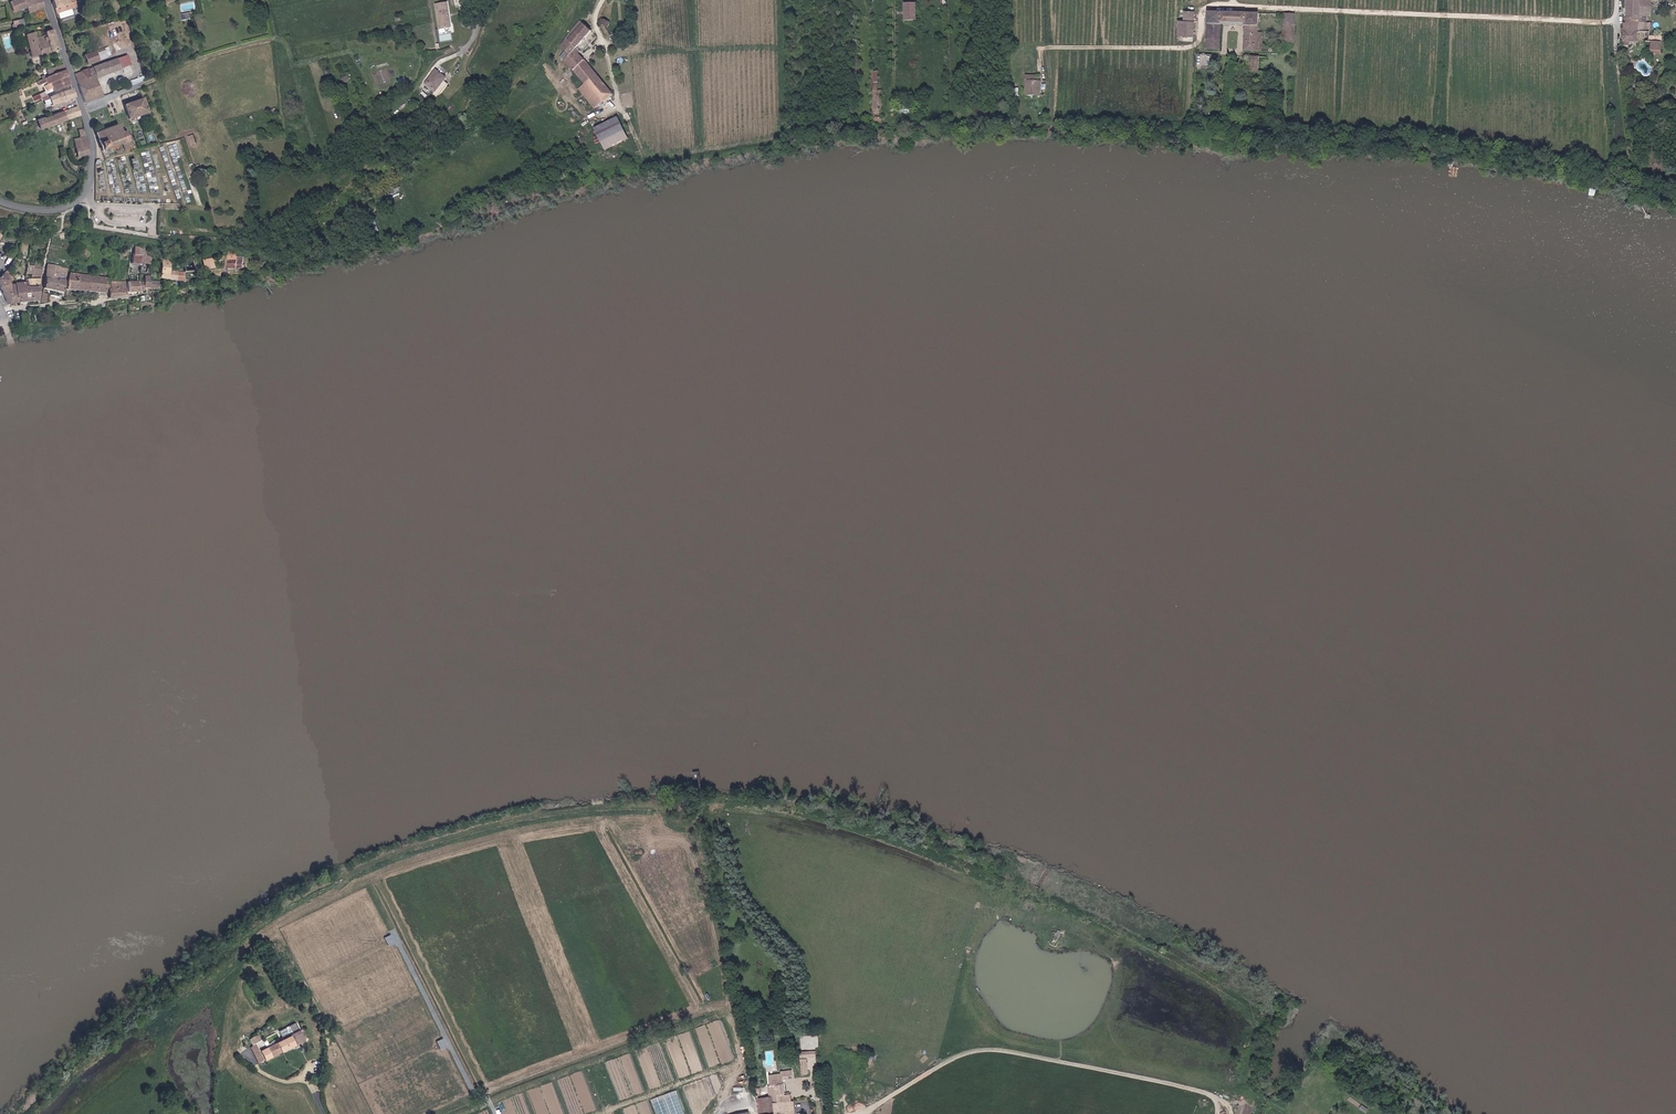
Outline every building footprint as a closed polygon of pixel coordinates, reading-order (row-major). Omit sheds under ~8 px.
[(19,0),(16,0),(5,4),(8,13),(22,9),(19,0)] [(29,0),(19,0),(22,9),(24,14),(34,11),(29,0)] [(34,11),(39,9),(35,0),(29,0),(34,11)] [(50,14),(53,13),(52,9),(63,6),(62,0),(46,0),(50,14)] [(53,13),(71,9),(68,0),(62,0),(63,6),(52,9),(53,13)] [(162,9),(170,7),(169,4),(170,4),(169,0),(160,0),(162,9)] [(446,0),(435,3),(441,27),(448,25),(450,21),(446,0)] [(919,3),(910,3),(910,21),(920,21),(919,3)] [(1638,15),(1638,7),(1625,6),(1624,19),(1638,20),(1638,15)] [(171,7),(162,9),(166,26),(175,24),(171,7)] [(1196,14),(1186,13),(1185,23),(1181,23),(1180,38),(1195,38),(1196,14)] [(1247,23),(1247,27),(1246,51),(1265,52),(1265,32),(1258,32),(1258,14),(1209,13),(1208,50),(1222,51),(1223,27),(1223,23),(1247,23)] [(1286,19),(1286,25),(1296,25),(1296,16),(1278,15),(1278,19),(1286,19)] [(612,24),(613,19),(605,16),(604,21),(612,24)] [(178,20),(180,27),(187,26),(185,18),(178,20)] [(1638,24),(1638,20),(1624,19),(1624,35),(1637,36),(1638,24)] [(585,84),(581,88),(598,108),(614,93),(576,49),(592,31),(584,22),(563,46),(571,55),(565,62),(585,84)] [(1296,45),(1296,25),(1286,25),(1286,44),(1296,45)] [(29,53),(56,46),(50,27),(44,29),(44,32),(34,35),(32,29),(24,31),(29,53)] [(1659,36),(1650,36),(1650,45),(1659,45),(1659,36)] [(94,48),(83,52),(86,62),(97,58),(94,48)] [(1211,67),(1212,54),(1197,54),(1197,66),(1211,67)] [(106,59),(109,68),(118,65),(114,57),(106,59)] [(1254,72),(1269,72),(1269,58),(1254,58),(1254,72)] [(106,59),(92,64),(95,74),(109,68),(106,59)] [(46,74),(63,66),(61,61),(44,66),(46,74)] [(94,75),(95,74),(92,64),(73,71),(81,99),(92,96),(88,81),(94,79),(93,75),(94,75)] [(118,67),(118,65),(100,72),(100,74),(118,67)] [(46,74),(43,75),(45,79),(46,81),(48,80),(50,84),(51,88),(68,82),(63,66),(46,74)] [(446,83),(449,79),(439,72),(429,85),(443,96),(450,86),(446,83)] [(92,96),(98,94),(94,79),(88,81),(92,96)] [(1045,80),(1027,80),(1027,107),(1034,107),(1034,118),(1045,118),(1045,80)] [(72,94),(69,87),(58,89),(46,94),(48,102),(72,94)] [(146,113),(142,100),(123,106),(128,119),(146,113)] [(886,120),(885,104),(878,105),(878,120),(886,120)] [(77,107),(62,112),(65,121),(80,116),(77,107)] [(65,121),(62,112),(43,118),(46,127),(65,121)] [(628,129),(620,116),(600,130),(608,142),(628,129)] [(124,147),(132,144),(129,135),(127,136),(126,131),(127,131),(126,128),(125,129),(124,127),(122,128),(122,129),(119,130),(117,125),(93,133),(100,152),(108,149),(108,150),(111,149),(111,147),(113,146),(113,148),(115,147),(115,146),(118,145),(119,146),(124,145),(124,147)] [(89,154),(85,135),(79,136),(73,138),(77,157),(89,154)] [(138,246),(133,244),(132,253),(129,253),(129,262),(138,262),(139,260),(148,262),(148,255),(143,252),(143,247),(138,247),(138,246)] [(210,267),(211,255),(202,255),(201,267),(210,267)] [(157,276),(165,277),(167,257),(160,256),(157,276)] [(234,268),(236,257),(227,256),(226,268),(234,268)] [(65,265),(44,261),(41,286),(60,290),(65,265)] [(24,271),(27,264),(19,262),(16,270),(24,271)] [(31,271),(33,264),(27,263),(27,264),(24,271),(30,273),(31,271)] [(39,266),(33,264),(31,271),(38,273),(39,266)] [(173,270),(166,269),(165,277),(173,278),(173,270)] [(104,278),(105,278),(105,276),(68,271),(65,276),(63,287),(102,291),(102,287),(104,278)] [(140,292),(144,291),(144,286),(154,286),(154,280),(146,279),(147,274),(141,274),(141,281),(140,290),(140,292)] [(27,285),(29,299),(35,298),(38,275),(24,276),(24,284),(27,285)] [(24,284),(24,276),(22,276),(20,279),(13,280),(12,281),(16,299),(29,299),(27,285),(24,284)] [(106,297),(123,296),(124,279),(109,278),(108,287),(106,287),(106,297)] [(137,290),(137,281),(126,280),(126,290),(137,290)] [(6,281),(0,283),(0,288),(5,302),(9,300),(6,281)] [(6,281),(9,300),(16,299),(12,281),(6,281)] [(18,313),(19,323),(27,323),(27,312),(18,313)] [(294,1009),(280,1016),(285,1025),(270,1032),(260,1038),(265,1047),(270,1044),(276,1042),(278,1040),(303,1026),(294,1009)] [(261,1049),(265,1047),(260,1038),(270,1032),(267,1026),(252,1033),(261,1049)] [(301,1031),(292,1035),(296,1043),(305,1040),(301,1031)] [(265,1060),(296,1045),(291,1035),(260,1050),(265,1060)] [(775,1073),(775,1071),(774,1064),(784,1063),(783,1055),(772,1057),(772,1060),(758,1062),(760,1072),(758,1072),(760,1084),(763,1083),(782,1079),(781,1072),(775,1073)] [(765,1092),(784,1088),(782,1079),(763,1083),(765,1092)] [(765,1092),(763,1083),(760,1084),(749,1086),(754,1113),(769,1113),(765,1092)] [(786,1101),(784,1088),(765,1092),(769,1113),(770,1113),(777,1113),(776,1103),(786,1101)] [(743,1113),(740,1098),(727,1101),(729,1113),(737,1113),(743,1113)] [(727,1101),(714,1103),(716,1113),(729,1113),(727,1101)]
